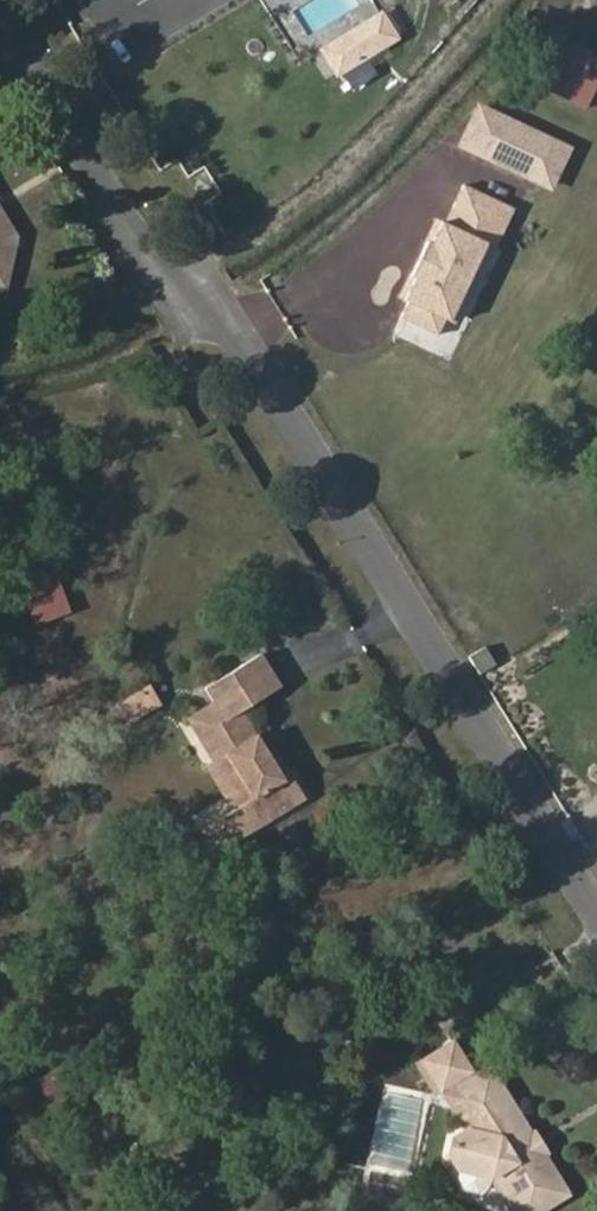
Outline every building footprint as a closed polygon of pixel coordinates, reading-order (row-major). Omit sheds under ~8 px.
[(596,89),(596,49),(574,39),(552,89),(590,106),(596,89)] [(572,159),(485,116),(465,154),(553,196),(572,159)] [(487,246),(506,206),(470,190),(452,230),(446,228),(437,248),(421,282),(411,306),(416,309),(405,330),(442,347),(452,329),(457,332),(496,250),(487,246)] [(14,293),(27,237),(0,194),(0,290),(14,293)] [(503,253),(520,214),(506,206),(487,246),(496,250),(503,253)] [(432,246),(416,279),(421,282),(437,248),(432,246)] [(74,619),(65,592),(31,604),(39,631),(74,619)] [(290,693),(266,655),(206,694),(213,708),(192,721),(218,766),(208,772),(235,818),(207,836),(224,867),(314,805),(281,747),(274,752),(253,717),(290,693)] [(120,700),(131,720),(164,702),(153,682),(120,700)] [(463,1046),(428,1068),(452,1107),(487,1085),(463,1046)] [(507,1072),(487,1085),(452,1107),(471,1139),(464,1165),(476,1180),(511,1188),(525,1210),(566,1210),(583,1201),(561,1166),(547,1162),(541,1153),(542,1134),(528,1110),(496,1129),(485,1111),(517,1088),(507,1072)] [(485,1111),(496,1129),(528,1110),(517,1088),(485,1111)] [(561,1157),(551,1137),(542,1134),(541,1153),(547,1162),(561,1166),(561,1157)]
